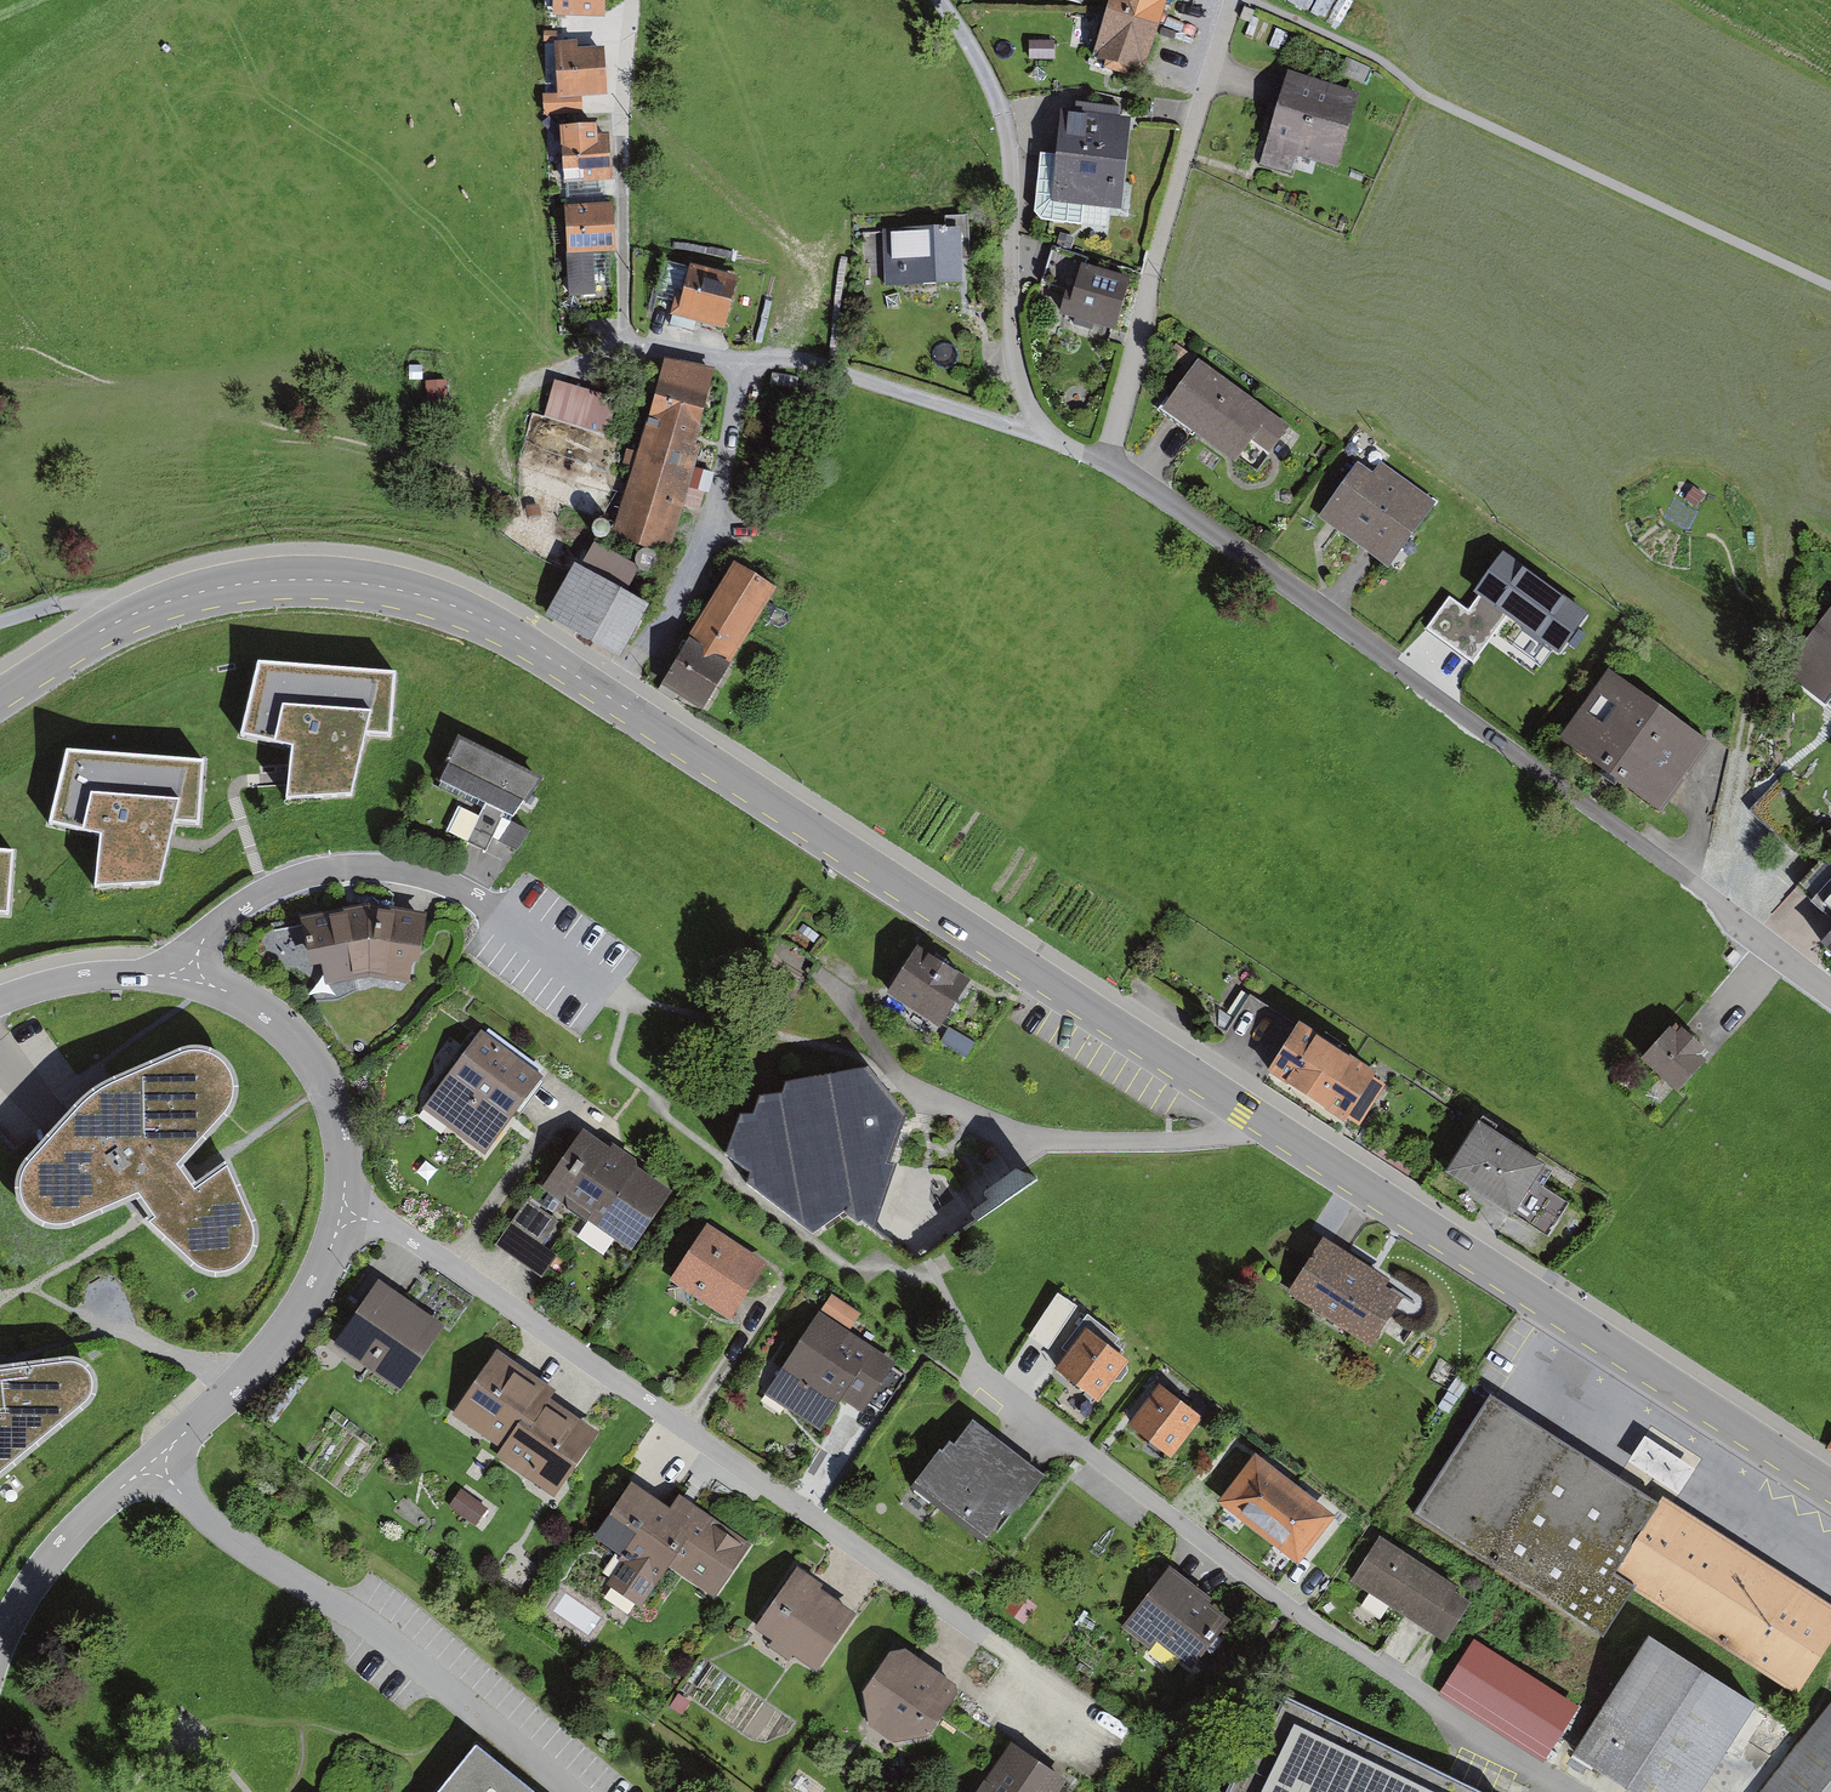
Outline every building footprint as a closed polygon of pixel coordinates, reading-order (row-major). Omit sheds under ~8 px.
[(555,14),(603,14),(603,0),(555,0),(555,14)] [(1106,11),(1158,27),(1166,0),(1110,0),(1106,11)] [(1106,11),(1092,54),(1106,58),(1103,67),(1125,74),(1128,66),(1145,72),(1158,27),(1106,11)] [(577,39),(554,41),(557,95),(581,94),(607,92),(604,46),(578,48),(577,39)] [(1055,40),(1030,41),(1031,59),(1056,58),(1055,40)] [(1358,97),(1291,77),(1267,162),(1291,169),(1296,152),(1338,165),(1358,97)] [(582,111),(581,94),(557,95),(545,96),(546,113),(582,111)] [(1130,111),(1063,104),(1057,155),(1040,153),(1033,211),(1040,219),(1107,227),(1109,207),(1119,208),(1130,111)] [(596,122),(561,125),(565,181),(612,178),(609,132),(597,133),(596,122)] [(615,252),(613,203),(564,205),(567,254),(593,253),(615,252)] [(961,280),(959,226),(860,230),(862,262),(884,261),(885,283),(961,280)] [(1074,236),(1060,232),(1056,244),(1071,248),(1074,236)] [(1066,289),(1074,291),(1082,262),(1084,256),(1053,247),(1043,282),(1066,289)] [(593,253),(567,254),(569,299),(596,297),(593,253)] [(1130,276),(1082,262),(1074,291),(1066,289),(1059,314),(1114,330),(1130,276)] [(738,275),(690,263),(683,290),(678,288),(671,314),(725,328),(738,275)] [(1176,344),(1168,355),(1183,366),(1192,355),(1176,344)] [(1203,361),(1166,410),(1234,461),(1250,439),(1268,452),(1289,425),(1203,361)] [(715,375),(666,362),(614,532),(669,550),(715,375)] [(422,365),(409,365),(409,379),(423,379),(422,365)] [(425,400),(445,400),(445,380),(425,380),(425,400)] [(617,406),(556,388),(547,418),(609,435),(617,406)] [(1253,449),(1247,466),(1266,473),(1273,456),(1253,449)] [(1389,569),(1438,502),(1380,460),(1371,473),(1358,463),(1318,518),(1389,569)] [(1694,487),(1685,499),(1696,507),(1705,495),(1694,487)] [(594,534),(597,536),(600,537),(603,537),(606,536),(608,534),(610,531),(611,528),(611,525),(609,522),(607,520),(604,518),(601,518),(598,519),(595,520),(593,523),(592,525),(592,528),(593,531),(594,534)] [(580,566),(574,562),(545,614),(619,656),(649,604),(626,590),(639,566),(594,541),(580,566)] [(638,561),(639,565),(642,568),(645,570),(649,571),(653,571),(657,569),(659,567),(661,563),(662,560),(661,556),(660,553),(657,550),(653,548),(650,548),(646,548),(643,550),(640,553),(638,557),(638,561)] [(1588,612),(1499,551),(1471,591),(1478,595),(1507,615),(1561,652),(1588,612)] [(772,591),(733,568),(662,685),(702,708),(772,591)] [(1507,615),(1478,595),(1468,609),(1450,596),(1426,629),(1473,662),(1507,615)] [(1782,671),(1830,710),(1830,605),(1782,671)] [(395,663),(256,661),(239,739),(289,745),(290,791),(356,788),(375,731),(391,730),(395,663)] [(1715,746),(1611,669),(1560,739),(1665,815),(1715,746)] [(542,777),(458,734),(440,787),(463,799),(447,832),(485,851),(492,837),(517,850),(531,831),(510,821),(513,815),(542,777)] [(199,756),(60,754),(43,831),(92,837),(94,884),(159,881),(178,823),(195,823),(199,756)] [(1786,770),(1751,810),(1791,845),(1826,805),(1786,770)] [(0,837),(0,905),(9,904),(13,837),(0,837)] [(1798,886),(1830,917),(1830,851),(1798,886)] [(369,903),(301,917),(310,966),(321,963),(326,983),(368,974),(410,981),(427,913),(369,903)] [(1822,941),(1830,950),(1830,932),(1822,941)] [(939,1026),(970,979),(919,945),(888,993),(939,1026)] [(1274,1062),(1297,1025),(1251,996),(1228,1033),(1274,1062)] [(1703,1046),(1673,1020),(1639,1059),(1677,1091),(1705,1058),(1698,1052),(1703,1046)] [(1374,1076),(1377,1071),(1299,1022),(1297,1025),(1274,1062),(1267,1072),(1344,1121),(1347,1116),(1360,1125),(1386,1084),(1374,1076)] [(949,1027),(940,1041),(966,1058),(976,1043),(949,1027)] [(541,1076),(481,1031),(423,1109),(484,1153),(541,1076)] [(90,1086),(19,1165),(15,1191),(26,1214),(48,1227),(74,1225),(131,1199),(142,1219),(190,1265),(213,1276),(244,1268),(258,1245),(257,1219),(229,1158),(195,1180),(185,1162),(226,1120),(238,1100),(236,1070),(217,1047),(183,1043),(90,1086)] [(895,1161),(912,1115),(871,1064),(788,1080),(780,1092),(755,1094),(749,1112),(738,1109),(721,1155),(746,1174),(740,1181),(814,1238),(844,1217),(858,1228),(860,1226),(893,1251),(901,1240),(881,1224),(903,1164),(895,1161)] [(1480,1122),(1448,1170),(1517,1214),(1547,1166),(1480,1122)] [(609,1146),(585,1129),(544,1188),(566,1203),(567,1207),(632,1251),(672,1191),(637,1167),(636,1158),(612,1142),(609,1146)] [(1547,1166),(1517,1214),(1549,1234),(1569,1203),(1544,1187),(1554,1171),(1547,1166)] [(977,1223),(1037,1184),(1019,1173),(987,1194),(987,1206),(972,1216),(977,1223)] [(527,1199),(495,1244),(541,1276),(556,1254),(542,1244),(558,1221),(527,1199)] [(765,1264),(708,1226),(673,1278),(730,1316),(765,1264)] [(1390,1279),(1322,1237),(1288,1294),(1373,1346),(1401,1301),(1383,1290),(1390,1279)] [(444,1324),(378,1280),(334,1344),(400,1389),(444,1324)] [(831,1293),(821,1309),(851,1329),(861,1314),(831,1293)] [(1057,1293),(1030,1335),(1049,1348),(1076,1306),(1057,1293)] [(892,1361),(817,1313),(765,1394),(820,1429),(839,1399),(860,1412),(866,1401),(889,1366),(892,1361)] [(1118,1338),(1088,1315),(1062,1347),(1069,1352),(1056,1369),(1097,1401),(1113,1381),(1121,1380),(1127,1372),(1126,1365),(1128,1362),(1117,1353),(1121,1348),(1114,1343),(1118,1338)] [(506,1451),(546,1395),(551,1388),(497,1350),(453,1414),(506,1451)] [(0,1362),(0,1477),(91,1404),(99,1384),(90,1363),(66,1353),(0,1362)] [(905,1376),(889,1366),(866,1401),(882,1411),(905,1376)] [(1461,1370),(1448,1389),(1459,1396),(1472,1377),(1461,1370)] [(1201,1416),(1160,1385),(1130,1425),(1171,1455),(1201,1416)] [(600,1433),(546,1395),(506,1451),(501,1458),(555,1497),(600,1433)] [(1495,1402),(1424,1515),(1601,1627),(1628,1584),(1797,1691),(1830,1638),(1830,1614),(1495,1402)] [(1041,1476),(974,1424),(955,1447),(949,1442),(942,1451),(940,1449),(911,1485),(983,1541),(1004,1514),(1009,1518),(1041,1476)] [(1698,1472),(1649,1440),(1632,1466),(1681,1498),(1686,1490),(1698,1472)] [(1294,1484),(1255,1455),(1218,1503),(1256,1533),(1294,1484)] [(669,1510),(630,1482),(592,1536),(620,1556),(617,1560),(621,1563),(606,1584),(640,1607),(669,1565),(713,1596),(750,1544),(680,1495),(669,1510)] [(1312,1499),(1294,1484),(1256,1533),(1297,1564),(1334,1516),(1312,1499)] [(462,1488),(449,1504),(475,1525),(488,1509),(462,1488)] [(1457,1587),(1380,1538),(1351,1581),(1427,1631),(1454,1591),(1457,1587)] [(1213,1598),(1170,1565),(1121,1628),(1148,1648),(1156,1638),(1193,1667),(1206,1649),(1212,1653),(1223,1638),(1219,1635),(1230,1619),(1209,1603),(1213,1598)] [(822,1584),(797,1567),(755,1628),(773,1640),(768,1647),(789,1661),(794,1654),(817,1671),(857,1614),(820,1588),(822,1584)] [(1470,1602),(1454,1591),(1427,1631),(1443,1642),(1470,1602)] [(1648,1644),(1575,1758),(1629,1791),(1699,1791),(1751,1709),(1648,1644)] [(1545,1758),(1576,1705),(1474,1645),(1443,1698),(1545,1758)] [(904,1648),(890,1652),(864,1692),(869,1726),(892,1741),(929,1735),(958,1693),(956,1684),(904,1648)] [(679,1695),(671,1707),(681,1714),(690,1702),(679,1695)] [(1285,1699),(1256,1757),(1250,1754),(1231,1791),(1473,1791),(1285,1699)] [(1770,1791),(1830,1791),(1830,1718),(1770,1791)] [(1010,1743),(977,1791),(1057,1791),(1065,1780),(1010,1743)] [(474,1746),(437,1791),(532,1791),(474,1746)]
